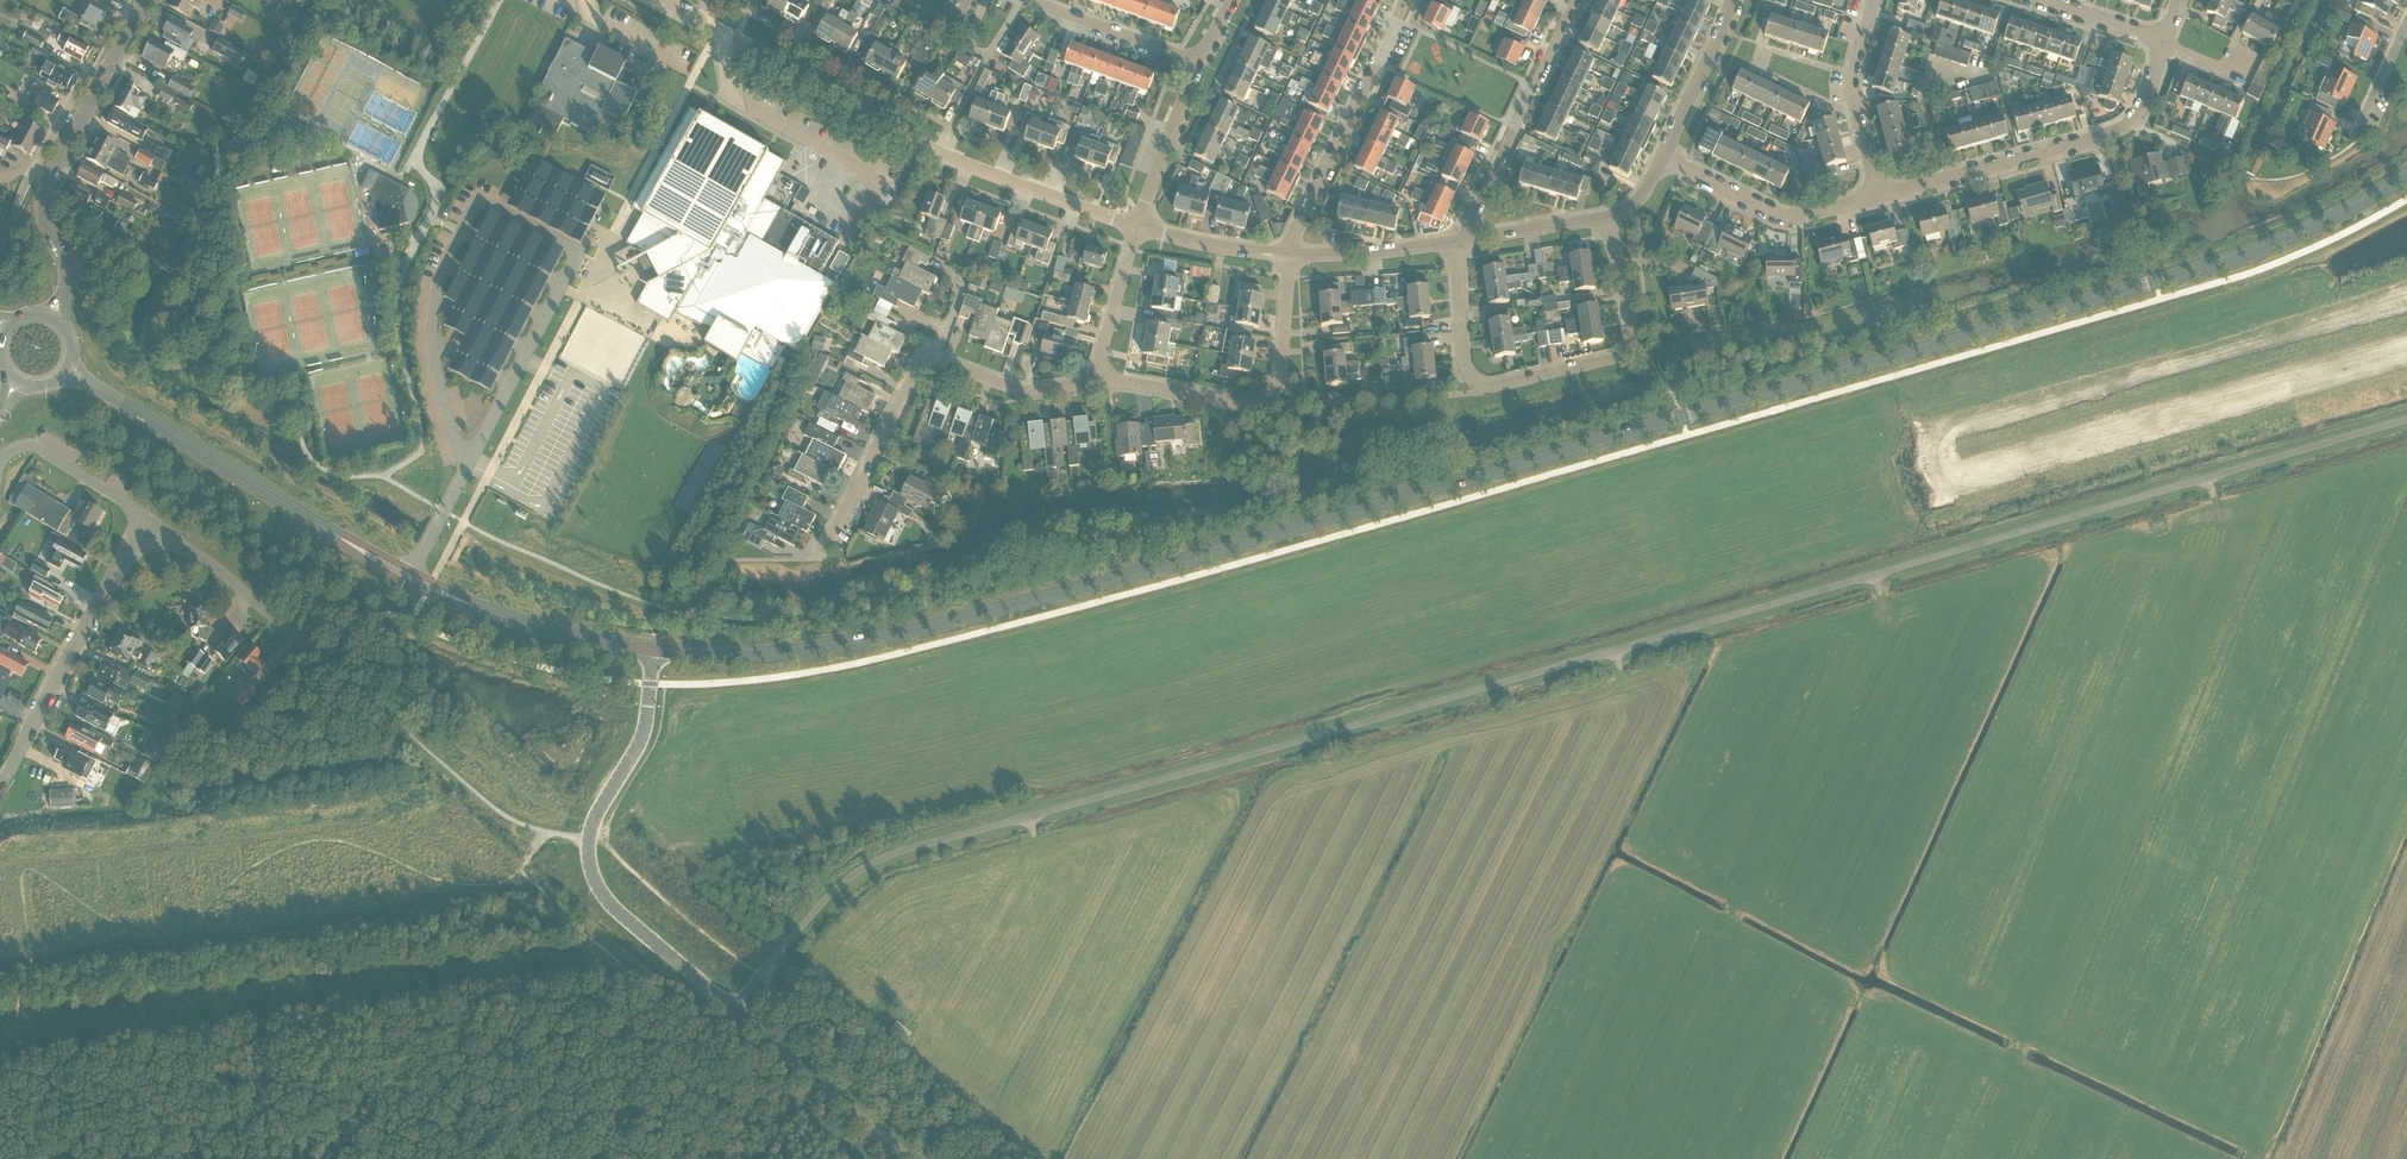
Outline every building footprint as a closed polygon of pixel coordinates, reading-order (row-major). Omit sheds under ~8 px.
[(170,6),(185,15),(191,5),(199,10),(204,2),(201,0),(173,0),(170,6)] [(769,6),(784,15),(792,0),(772,0),(769,6)] [(784,15),(799,24),(810,5),(800,0),(792,0),(784,15)] [(820,8),(827,12),(834,0),(825,0),(820,8)] [(967,13),(972,0),(949,0),(947,5),(967,13)] [(1118,10),(1122,0),(1106,0),(1104,5),(1118,10)] [(1132,15),(1137,0),(1122,0),(1118,10),(1132,15)] [(1145,20),(1152,1),(1149,0),(1137,0),(1132,15),(1145,20)] [(1166,6),(1168,0),(1162,0),(1160,4),(1152,1),(1145,20),(1159,25),(1166,6)] [(1166,6),(1159,25),(1173,30),(1180,11),(1171,8),(1174,0),(1168,0),(1166,6)] [(1292,0),(1269,0),(1268,2),(1287,11),(1292,0)] [(1347,9),(1354,12),(1354,11),(1372,21),(1378,7),(1364,0),(1359,0),(1356,7),(1343,0),(1339,0),(1338,4),(1347,9)] [(1454,7),(1451,5),(1441,0),(1437,8),(1432,6),(1424,22),(1443,31),(1454,7)] [(1520,11),(1538,20),(1545,6),(1532,0),(1525,0),(1520,11)] [(1618,11),(1623,0),(1600,0),(1599,2),(1618,11)] [(1704,19),(1710,5),(1699,0),(1689,0),(1684,10),(1704,19)] [(1822,5),(1831,8),(1834,1),(1831,0),(1823,0),(1822,5)] [(1901,1),(1900,1),(1897,9),(1912,14),(1913,10),(1914,10),(1917,0),(1902,0),(1901,1)] [(1950,22),(1957,1),(1953,0),(1942,0),(1936,17),(1950,22)] [(2135,4),(2149,9),(2151,4),(2160,7),(2162,0),(2136,0),(2135,4)] [(2218,0),(2211,0),(2207,13),(2215,16),(2212,23),(2224,28),(2227,21),(2225,20),(2229,10),(2239,14),(2241,9),(2218,0)] [(2241,9),(2243,4),(2233,0),(2218,0),(2241,9)] [(2293,5),(2302,9),(2306,0),(2295,0),(2293,5)] [(2393,3),(2386,0),(2363,0),(2362,3),(2358,1),(2353,10),(2377,21),(2381,13),(2387,15),(2393,3)] [(1313,1),(1311,6),(1321,11),(1323,5),(1313,1)] [(1475,14),(1482,17),(1487,4),(1480,1),(1475,14)] [(1804,12),(1806,4),(1797,1),(1795,9),(1804,12)] [(1965,27),(1971,6),(1957,1),(1950,22),(1965,27)] [(1280,25),(1287,11),(1268,2),(1262,16),(1280,25)] [(1599,2),(1593,16),(1611,25),(1618,11),(1599,2)] [(107,13),(99,10),(89,4),(81,19),(63,9),(58,19),(77,29),(80,24),(96,32),(107,13)] [(873,15),(879,19),(880,18),(886,8),(879,4),(873,15)] [(1345,14),(1347,9),(1338,4),(1335,9),(1345,14)] [(1806,4),(1804,12),(1814,15),(1816,7),(1806,4)] [(967,13),(947,5),(943,16),(938,14),(933,27),(947,33),(950,25),(961,29),(967,13)] [(2302,9),(2293,5),(2287,19),(2296,23),(2302,9)] [(228,14),(241,21),(245,13),(232,6),(228,14)] [(1321,11),(1311,6),(1308,11),(1318,16),(1321,11)] [(1965,27),(1978,31),(1985,11),(1971,6),(1965,27)] [(1500,12),(1494,23),(1524,37),(1526,32),(1531,34),(1538,20),(1520,11),(1513,8),(1509,16),(1500,12)] [(818,35),(833,43),(850,14),(842,10),(836,21),(828,16),(818,35)] [(1678,23),(1697,32),(1704,19),(1684,10),(1678,23)] [(1835,13),(1826,10),(1823,18),(1833,21),(1835,13)] [(1347,25),(1366,34),(1372,21),(1354,11),(1354,12),(1347,25)] [(1985,11),(1978,31),(1993,36),(1999,15),(1985,11)] [(2242,33),(2256,41),(2271,14),(2267,12),(2261,21),(2252,16),(2242,33)] [(851,13),(850,14),(833,43),(848,52),(859,34),(851,29),(858,17),(851,13)] [(1636,13),(1633,19),(1643,23),(1646,18),(1636,13)] [(2275,17),(2271,14),(2256,41),(2269,49),(2279,32),(2270,26),(2275,17)] [(1274,38),(1280,25),(1262,16),(1255,30),(1274,38)] [(1593,16),(1586,29),(1605,38),(1611,25),(1593,16)] [(1765,36),(1779,40),(1785,21),(1771,16),(1765,36)] [(1474,34),(1480,21),(1472,17),(1466,30),(1474,34)] [(2366,62),(2378,36),(2371,33),(2375,25),(2356,17),(2346,38),(2359,43),(2353,56),(2366,62)] [(880,18),(879,19),(871,33),(878,37),(887,22),(880,18)] [(170,19),(163,31),(165,33),(162,38),(180,47),(182,43),(183,44),(187,37),(189,38),(192,33),(184,29),(185,27),(170,19)] [(1641,29),(1643,23),(1633,19),(1631,24),(1641,29)] [(2004,39),(2018,44),(2025,24),(2011,19),(2004,39)] [(1649,20),(1646,25),(1656,30),(1659,24),(1649,20)] [(1924,25),(1909,20),(1906,27),(1921,32),(1924,25)] [(1779,40),(1794,45),(1800,25),(1785,21),(1779,40)] [(1671,37),(1691,46),(1697,32),(1678,23),(1671,37)] [(2018,44),(2032,49),(2039,29),(2025,24),(2018,44)] [(1327,25),(1325,30),(1335,35),(1337,30),(1327,25)] [(1341,38),(1362,48),(1368,35),(1366,34),(1347,25),(1341,38)] [(1654,35),(1656,30),(1646,25),(1644,30),(1654,35)] [(1794,45),(1808,49),(1814,30),(1800,25),(1794,45)] [(1012,40),(1029,51),(1038,37),(1021,26),(1012,40)] [(1300,28),(1298,33),(1308,38),(1310,32),(1300,28)] [(1605,38),(1586,29),(1579,43),(1598,52),(1605,38)] [(2046,53),(2053,33),(2039,29),(2032,49),(2046,53)] [(1335,35),(1325,30),(1322,36),(1332,40),(1335,35)] [(1829,34),(1814,30),(1808,49),(1822,54),(1829,34)] [(27,31),(22,39),(40,49),(45,41),(27,31)] [(1498,57),(1516,66),(1524,50),(1519,47),(1523,40),(1504,31),(1500,39),(1505,42),(1498,57)] [(1890,32),(1885,46),(1905,53),(1910,38),(1890,32)] [(913,58),(920,62),(934,37),(927,33),(913,58)] [(1308,38),(1298,33),(1295,38),(1305,43),(1308,38)] [(1643,33),(1640,38),(1646,41),(1648,35),(1643,33)] [(2046,53),(2060,58),(2067,38),(2053,33),(2046,53)] [(81,61),(88,48),(71,38),(70,39),(61,34),(58,41),(67,46),(64,52),(81,61)] [(1943,44),(1945,37),(1937,35),(1935,41),(1943,44)] [(165,70),(172,56),(183,62),(187,54),(166,42),(165,44),(153,37),(142,57),(165,70)] [(942,41),(934,37),(920,62),(927,66),(942,41)] [(1665,50),(1684,60),(1691,46),(1671,37),(1665,50)] [(1945,37),(1943,44),(1952,47),(1954,40),(1945,37)] [(1251,38),(1244,52),(1263,61),(1270,47),(1251,38)] [(1335,51),(1353,60),(1356,61),(1362,48),(1341,38),(1335,51)] [(2067,38),(2060,58),(2075,63),(2076,59),(2081,43),(2067,38)] [(244,53),(219,40),(212,52),(237,65),(244,53)] [(548,72),(532,103),(535,105),(517,139),(546,154),(561,123),(569,127),(571,124),(577,127),(577,126),(611,143),(622,123),(637,94),(644,80),(623,69),(625,63),(628,65),(628,63),(610,54),(606,53),(603,54),(601,57),(595,54),(594,54),(565,40),(552,65),(552,64),(548,72)] [(1029,51),(1012,40),(1003,54),(1013,61),(1008,68),(1023,77),(1031,66),(1028,64),(1034,55),(1029,51)] [(1623,40),(1620,46),(1630,50),(1633,45),(1623,40)] [(1972,50),(1974,44),(1965,41),(1963,47),(1972,50)] [(1940,58),(1944,44),(1937,42),(1933,55),(1940,58)] [(867,63),(882,72),(896,47),(891,44),(887,51),(877,45),(873,43),(868,52),(872,54),(867,63)] [(1079,68),(1085,49),(1071,44),(1064,63),(1079,68)] [(1940,58),(1946,60),(1951,47),(1944,44),(1940,58)] [(1974,44),(1972,50),(1981,53),(1983,47),(1974,44)] [(34,46),(30,52),(47,61),(50,55),(34,46)] [(1628,56),(1630,50),(1620,46),(1618,51),(1628,56)] [(1901,67),(1905,53),(1885,46),(1881,60),(1901,67)] [(901,50),(896,47),(882,72),(897,80),(907,63),(897,57),(901,50)] [(1636,47),(1633,52),(1643,57),(1645,51),(1636,47)] [(1953,62),(1958,49),(1951,47),(1946,60),(1953,62)] [(1922,58),(1929,60),(1932,50),(1925,48),(1922,58)] [(973,56),(960,49),(956,56),(969,63),(973,56)] [(1092,73),(1099,54),(1085,49),(1079,68),(1076,75),(1073,85),(1078,87),(1084,70),(1092,73)] [(1960,64),(1964,51),(1958,49),(1953,62),(1960,64)] [(1051,50),(1047,62),(1050,63),(1055,65),(1059,52),(1051,50)] [(1658,64),(1678,73),(1684,60),(1665,50),(1658,64)] [(1328,64),(1347,73),(1353,60),(1335,51),(1328,64)] [(1967,66),(1971,53),(1964,51),(1960,64),(1967,66)] [(1263,61),(1244,52),(1238,65),(1256,74),(1263,61)] [(1315,52),(1312,57),(1322,62),(1324,56),(1315,52)] [(1569,66),(1588,74),(1594,61),(1575,52),(1569,66)] [(1640,62),(1643,57),(1633,52),(1631,57),(1640,62)] [(2086,62),(2092,64),(2095,55),(2089,53),(2086,62)] [(1094,93),(1100,95),(1104,84),(1106,78),(1113,59),(1099,54),(1092,73),(1100,76),(1094,93)] [(2107,69),(2128,76),(2133,62),(2112,55),(2107,69)] [(973,56),(969,63),(977,67),(981,61),(973,56)] [(990,56),(984,66),(992,70),(997,60),(990,56)] [(1328,65),(1322,62),(1312,57),(1310,62),(1326,70),(1322,78),(1340,87),(1347,73),(1328,64),(1328,65)] [(2011,66),(2013,60),(2004,57),(2002,63),(2011,66)] [(1929,60),(1922,58),(1919,67),(1926,69),(1929,60)] [(2264,58),(2261,64),(2273,70),(2276,64),(2264,58)] [(1113,59),(1106,78),(1120,83),(1127,64),(1113,59)] [(2075,63),(2074,66),(2080,68),(2082,61),(2076,59),(2075,63)] [(1901,67),(1881,60),(1876,74),(1896,81),(1901,67)] [(2013,60),(2011,66),(2020,69),(2022,63),(2013,60)] [(50,77),(46,84),(55,88),(57,85),(66,89),(73,76),(56,66),(55,67),(49,64),(44,74),(50,77)] [(1127,64),(1120,83),(1133,88),(1140,69),(1127,64)] [(1281,69),(1291,74),(1293,69),(1283,64),(1281,69)] [(1652,78),(1671,87),(1678,73),(1658,64),(1652,78)] [(2258,71),(2270,77),(2273,70),(2261,64),(2258,71)] [(1256,74),(1238,65),(1231,79),(1250,88),(1256,74)] [(1562,79),(1581,88),(1581,89),(1587,92),(1594,78),(1588,74),(1569,66),(1562,79)] [(2030,73),(2039,76),(2041,69),(2032,66),(2030,73)] [(2084,67),(2081,76),(2087,78),(2090,69),(2084,67)] [(992,72),(985,69),(977,85),(984,89),(992,72)] [(1140,69),(1133,88),(1131,94),(1127,104),(1133,106),(1139,90),(1148,93),(1154,74),(1140,69)] [(1288,79),(1291,74),(1281,69),(1278,75),(1288,79)] [(2050,73),(2041,69),(2039,76),(2048,79),(2050,73)] [(2128,76),(2107,69),(2103,83),(2123,90),(2128,76)] [(260,77),(247,70),(241,81),(254,88),(260,77)] [(2013,77),(2022,81),(2024,74),(2015,71),(2013,77)] [(2258,71),(2254,77),(2267,83),(2270,77),(2258,71)] [(931,100),(944,77),(937,73),(934,78),(926,73),(926,74),(922,72),(917,80),(921,82),(916,91),(931,100)] [(1746,97),(1755,78),(1742,72),(1733,90),(1746,97)] [(2345,103),(2356,78),(2343,72),(2338,84),(2326,79),(2316,100),(2335,109),(2338,100),(2345,103)] [(1049,77),(1038,73),(1034,85),(1045,89),(1049,77)] [(1073,85),(1076,75),(1071,73),(1067,83),(1073,85)] [(1896,81),(1876,74),(1872,89),(1892,95),(1896,81)] [(2033,77),(2024,74),(2022,81),(2031,84),(2033,77)] [(2055,81),(2064,84),(2066,78),(2057,75),(2055,81)] [(950,79),(945,76),(931,100),(946,109),(950,101),(958,106),(967,88),(950,79)] [(167,87),(189,99),(195,88),(173,77),(167,87)] [(1605,77),(1603,82),(1613,87),(1615,81),(1605,77)] [(1916,77),(1913,86),(1920,88),(1923,79),(1916,77)] [(2194,103),(2203,83),(2189,77),(2180,97),(2188,100),(2185,108),(2191,110),(2194,103)] [(2259,100),(2264,90),(2267,83),(2254,77),(2246,94),(2259,100)] [(1059,81),(1051,78),(1047,90),(1055,93),(1059,81)] [(1302,78),(1300,83),(1309,88),(1312,82),(1302,78)] [(1340,87),(1322,78),(1316,91),(1334,100),(1340,87)] [(1755,78),(1746,97),(1760,103),(1769,85),(1755,78)] [(2076,81),(2066,78),(2064,84),(2074,87),(2076,81)] [(1250,88),(1231,79),(1225,93),(1243,102),(1250,88)] [(1575,102),(1581,89),(1581,88),(1562,79),(1556,93),(1575,102)] [(1978,86),(1980,93),(1982,100),(2001,95),(1997,81),(1978,86)] [(2052,84),(2042,81),(2041,87),(2050,90),(2052,84)] [(1611,92),(1613,87),(1603,82),(1601,87),(1611,92)] [(1309,88),(1300,83),(1297,88),(1307,93),(1309,88)] [(1406,107),(1414,91),(1395,83),(1388,98),(1393,101),(1389,109),(1408,118),(1412,109),(1406,107)] [(1618,83),(1616,88),(1626,93),(1628,88),(1618,83)] [(2076,118),(2070,97),(2062,99),(2060,92),(2064,91),(2062,84),(2059,84),(2059,83),(2051,85),(2053,93),(2055,101),(2061,122),(2076,118)] [(2123,90),(2103,83),(2100,91),(2092,88),(2090,95),(2105,100),(2103,105),(2103,108),(2106,110),(2110,112),(2113,111),(2115,109),(2117,104),(2119,104),(2123,90)] [(2216,89),(2203,83),(2194,103),(2208,109),(2216,89)] [(30,92),(39,97),(34,106),(52,116),(59,102),(42,93),(43,89),(34,84),(30,92)] [(1032,87),(1024,84),(1019,100),(1026,102),(1032,87)] [(1109,86),(1104,84),(1100,95),(1105,97),(1109,86)] [(1769,85),(1760,103),(1773,110),(1782,92),(1769,85)] [(1641,100),(1660,109),(1667,95),(1648,86),(1641,100)] [(1917,97),(1920,88),(1913,86),(1910,95),(1917,97)] [(1971,95),(1980,93),(1978,86),(1969,89),(1971,95)] [(146,98),(126,87),(115,107),(128,114),(132,107),(139,111),(146,98)] [(5,102),(10,93),(0,88),(0,99),(5,102)] [(158,97),(173,105),(178,96),(163,88),(158,97)] [(1623,98),(1626,93),(1616,88),(1613,93),(1623,98)] [(2230,95),(2216,89),(2208,109),(2221,114),(2230,95)] [(970,120),(987,126),(999,94),(992,91),(987,104),(977,100),(970,120)] [(1032,91),(1029,99),(1035,101),(1037,93),(1032,91)] [(1270,91),(1268,96),(1278,101),(1280,96),(1270,91)] [(1334,100),(1316,91),(1309,104),(1327,113),(1334,100)] [(1950,94),(1952,100),(1961,98),(1959,91),(1950,94)] [(1127,104),(1131,94),(1126,92),(1122,103),(1127,104)] [(1782,92),(1773,110),(1787,116),(1796,98),(1782,92)] [(1550,106),(1568,115),(1575,102),(1556,93),(1550,106)] [(1005,96),(999,94),(987,126),(1004,132),(1011,112),(1000,109),(1005,96)] [(1952,100),(1950,94),(1941,97),(1942,103),(1952,100)] [(2244,101),(2230,95),(2221,114),(2235,120),(2244,101)] [(1275,106),(1278,101),(1268,96),(1265,101),(1275,106)] [(193,105),(179,97),(175,104),(189,112),(193,105)] [(1796,98),(1787,116),(1801,123),(1809,105),(1796,98)] [(1635,114),(1654,123),(1660,109),(1641,100),(1635,114)] [(1221,101),(1214,115),(1233,124),(1239,110),(1221,101)] [(2061,122),(2055,101),(2041,105),(2047,126),(2061,122)] [(1732,114),(1735,107),(1726,103),(1723,110),(1732,114)] [(1877,109),(1881,124),(1902,118),(1898,103),(1877,109)] [(1913,105),(1916,114),(1922,113),(1920,103),(1913,105)] [(1593,104),(1590,109),(1600,113),(1603,108),(1593,104)] [(2324,149),(2336,124),(2329,121),(2333,113),(2314,104),(2304,126),(2317,131),(2311,144),(2324,149)] [(1540,119),(1562,129),(1568,115),(1550,106),(1547,105),(1540,119)] [(2047,126),(2041,105),(2027,109),(2033,130),(2047,126)] [(643,214),(627,244),(648,256),(650,259),(645,261),(650,270),(655,267),(661,279),(647,287),(637,304),(670,322),(675,312),(711,333),(705,344),(738,362),(747,345),(777,362),(787,345),(797,351),(835,285),(820,276),(839,242),(765,200),(786,162),(767,152),(769,150),(787,160),(794,148),(726,109),(719,121),(767,149),(766,151),(690,107),(633,208),(643,214)] [(1125,116),(1137,120),(1140,112),(1128,107),(1125,116)] [(1598,119),(1600,113),(1590,109),(1588,114),(1598,119)] [(2018,134),(2033,130),(2027,109),(2012,113),(2018,134)] [(1606,110),(1603,115),(1613,120),(1615,114),(1606,110)] [(1986,114),(1987,120),(1993,141),(2008,137),(2001,110),(1986,114)] [(147,129),(113,111),(106,122),(140,141),(147,129)] [(1741,119),(1750,123),(1753,116),(1744,112),(1741,119)] [(1025,140),(1039,146),(1046,127),(1038,124),(1040,118),(1027,113),(1021,129),(1028,131),(1025,140)] [(1285,113),(1283,118),(1293,123),(1295,118),(1285,113)] [(1305,113),(1299,126),(1317,135),(1323,121),(1305,113)] [(1380,113),(1374,127),(1392,136),(1398,122),(1380,113)] [(1925,122),(1922,113),(1916,114),(1919,123),(1925,122)] [(1628,127),(1647,136),(1650,131),(1652,132),(1656,124),(1654,123),(1635,114),(1628,127)] [(1719,121),(1728,125),(1731,118),(1722,114),(1719,121)] [(2082,131),(2089,130),(2085,114),(2078,116),(2082,131)] [(1233,124),(1214,115),(1208,128),(1226,137),(1233,124)] [(1610,125),(1613,120),(1603,115),(1601,120),(1610,125)] [(1993,141),(1987,120),(1980,122),(1978,115),(1971,117),(1973,124),(1979,144),(1993,141)] [(1753,116),(1750,123),(1759,128),(1762,121),(1753,116)] [(1293,123),(1283,118),(1280,123),(1290,128),(1293,123)] [(1471,148),(1475,140),(1480,142),(1488,127),(1469,118),(1466,123),(1461,121),(1456,131),(1461,133),(1458,141),(1471,148)] [(1740,123),(1731,118),(1728,125),(1737,130),(1740,123)] [(1902,118),(1881,124),(1885,138),(1906,132),(1902,118)] [(1562,129),(1540,119),(1534,132),(1537,133),(1537,134),(1555,143),(1562,129)] [(1817,139),(1838,133),(1834,119),(1813,124),(1817,139)] [(1054,129),(1046,127),(1039,146),(1054,151),(1057,142),(1063,145),(1070,126),(1057,121),(1054,129)] [(29,155),(42,131),(25,122),(12,146),(29,155)] [(1135,124),(1132,130),(1144,135),(1147,128),(1135,124)] [(1979,144),(1973,124),(1959,127),(1965,148),(1979,144)] [(1777,136),(1781,129),(1772,125),(1768,132),(1777,136)] [(1292,139),(1311,148),(1317,135),(1299,126),(1292,139)] [(2171,132),(2180,136),(2183,130),(2174,126),(2171,132)] [(1374,127),(1367,140),(1386,149),(1392,136),(1374,127)] [(1622,141),(1641,150),(1644,151),(1648,142),(1645,141),(1647,136),(1628,127),(1622,141)] [(1746,134),(1755,138),(1758,131),(1749,127),(1746,134)] [(1950,152),(1965,148),(1959,127),(1944,131),(1943,128),(1936,130),(1940,144),(1947,142),(1950,152)] [(1222,145),(1226,137),(1208,128),(1201,142),(1220,151),(1220,150),(1226,154),(1228,149),(1222,145)] [(1253,128),(1250,133),(1260,137),(1263,132),(1253,128)] [(1781,129),(1777,136),(1786,141),(1790,134),(1781,129)] [(1132,130),(1130,137),(1142,142),(1144,135),(1132,130)] [(2192,133),(2183,130),(2180,136),(2189,140),(2192,133)] [(1580,131),(1577,136),(1587,141),(1589,135),(1580,131)] [(1758,131),(1755,138),(1764,143),(1767,136),(1758,131)] [(1795,141),(1802,142),(1806,134),(1800,131),(1795,141)] [(1921,133),(1924,143),(1930,141),(1928,131),(1921,133)] [(1079,150),(1076,159),(1090,165),(1098,146),(1089,143),(1083,140),(1085,135),(1078,132),(1072,148),(1079,150)] [(1699,150),(1713,157),(1721,138),(1708,132),(1699,150)] [(1906,132),(1885,138),(1889,152),(1909,146),(1906,132)] [(1258,142),(1260,137),(1250,133),(1248,138),(1258,142)] [(1821,153),(1842,147),(1838,133),(1817,139),(1821,153)] [(2,158),(11,141),(0,134),(0,157),(2,158)] [(1398,139),(1408,144),(1411,139),(1401,134),(1398,139)] [(93,147),(127,166),(130,160),(119,154),(119,152),(116,150),(118,146),(99,136),(93,147)] [(1585,146),(1587,141),(1577,136),(1575,141),(1585,146)] [(1130,137),(1127,144),(1139,148),(1142,142),(1130,137)] [(1593,137),(1590,142),(1600,147),(1603,142),(1593,137)] [(2198,143),(2207,147),(2210,141),(2201,137),(2198,143)] [(1721,138),(1713,157),(1726,163),(1735,145),(1721,138)] [(1272,139),(1270,144),(1280,149),(1282,144),(1272,139)] [(1286,152),(1304,161),(1311,148),(1292,139),(1286,152)] [(1406,149),(1408,144),(1398,139),(1396,144),(1406,149)] [(1367,140),(1361,154),(1395,170),(1398,165),(1382,157),(1386,149),(1367,140)] [(1448,145),(1438,140),(1436,146),(1446,150),(1448,145)] [(1544,150),(1547,145),(1537,140),(1535,145),(1544,150)] [(1782,151),(1785,144),(1776,140),(1773,147),(1782,151)] [(1622,141),(1615,154),(1634,163),(1641,150),(1622,141)] [(1802,142),(1795,141),(1798,152),(1804,150),(1802,142)] [(1933,150),(1930,141),(1924,143),(1926,152),(1933,150)] [(2219,145),(2210,141),(2207,147),(2216,151),(2219,145)] [(155,157),(159,149),(147,142),(142,150),(155,157)] [(1213,165),(1220,151),(1201,142),(1194,156),(1213,165)] [(1598,152),(1600,147),(1590,142),(1588,148),(1598,152)] [(1107,143),(1105,148),(1098,146),(1090,165),(1105,170),(1108,161),(1115,163),(1121,148),(1107,143)] [(1127,144),(1125,151),(1137,155),(1139,148),(1127,144)] [(1283,158),(1280,166),(1298,174),(1304,161),(1286,152),(1280,149),(1270,144),(1267,150),(1283,158)] [(1785,144),(1782,151),(1791,156),(1794,149),(1785,144)] [(1557,149),(1547,145),(1544,150),(1554,154),(1557,149)] [(1735,145),(1726,163),(1740,170),(1749,151),(1735,145)] [(1909,146),(1889,152),(1892,167),(1913,161),(1909,146)] [(121,176),(127,166),(93,147),(86,159),(105,170),(106,168),(121,176)] [(1820,179),(1835,175),(1837,174),(1834,165),(1846,162),(1842,147),(1821,153),(1824,162),(1816,164),(1820,179)] [(1448,162),(1467,171),(1473,157),(1455,148),(1448,162)] [(150,168),(155,158),(140,150),(134,159),(150,168)] [(1125,151),(1122,157),(1134,162),(1137,155),(1125,151)] [(1762,158),(1749,151),(1740,170),(1753,176),(1762,158)] [(1598,169),(1602,160),(1587,153),(1583,162),(1598,169)] [(1238,160),(1247,164),(1250,159),(1240,154),(1238,160)] [(1393,175),(1395,170),(1361,154),(1355,167),(1373,176),(1377,168),(1393,175)] [(1562,159),(1572,163),(1574,158),(1564,154),(1562,159)] [(1634,163),(1615,154),(1608,168),(1628,177),(1634,163)] [(2159,154),(2130,162),(2137,187),(2166,179),(2159,154)] [(1132,168),(1134,162),(1122,157),(1120,164),(1132,168)] [(2188,173),(2183,157),(2183,158),(2183,159),(2170,163),(2174,177),(2188,173)] [(1574,158),(1572,163),(1581,168),(1584,163),(1574,158)] [(1762,158),(1753,176),(1767,183),(1776,164),(1762,158)] [(1535,159),(1533,166),(1524,164),(1519,184),(1533,188),(1539,168),(1541,161),(1535,159)] [(1188,168),(1202,175),(1205,167),(1192,160),(1188,168)] [(1247,164),(1238,160),(1235,165),(1245,169),(1247,164)] [(1438,167),(1428,162),(1426,168),(1436,172),(1438,167)] [(1467,171),(1448,162),(1442,176),(1460,185),(1467,171)] [(1801,164),(1804,173),(1810,171),(1808,162),(1801,164)] [(1790,171),(1776,164),(1767,183),(1781,189),(1790,171)] [(105,175),(104,177),(83,165),(77,176),(98,188),(101,182),(113,189),(117,181),(105,175)] [(1260,165),(1257,171),(1267,176),(1269,170),(1260,165)] [(1273,179),(1294,189),(1300,176),(1298,174),(1280,166),(1273,179)] [(2098,166),(2068,174),(2075,199),(2085,196),(2083,191),(2097,188),(2099,196),(2112,192),(2109,180),(2102,182),(2098,166)] [(1267,176),(1257,171),(1250,168),(1246,176),(1253,179),(1255,176),(1271,184),(1267,192),(1285,201),(1288,202),(1294,189),(1273,179),(1267,176)] [(1533,188),(1548,192),(1554,172),(1539,168),(1533,188)] [(1600,174),(1612,180),(1615,173),(1603,168),(1600,174)] [(375,174),(369,171),(362,185),(363,191),(369,190),(379,230),(408,224),(410,222),(412,220),(413,219),(415,217),(416,214),(416,212),(417,210),(417,207),(417,205),(416,202),(416,200),(415,198),(413,196),(412,194),(409,192),(410,192),(375,174)] [(1548,192),(1563,196),(1568,177),(1554,172),(1548,192)] [(1210,188),(1217,192),(1225,177),(1217,173),(1210,188)] [(158,182),(144,174),(140,181),(155,189),(158,182)] [(1174,209),(1189,213),(1199,181),(1199,178),(1192,176),(1188,190),(1180,188),(1174,209)] [(1232,180),(1225,177),(1217,192),(1225,195),(1232,180)] [(1354,186),(1359,189),(1364,179),(1358,177),(1354,186)] [(1582,181),(1568,177),(1563,196),(1577,201),(1580,191),(1587,194),(1591,180),(1583,178),(1582,181)] [(1369,182),(1364,179),(1359,189),(1364,191),(1369,182)] [(1198,183),(1199,181),(1189,213),(1203,217),(1209,196),(1201,194),(1204,185),(1198,183)] [(96,196),(73,183),(67,194),(86,205),(89,200),(105,209),(109,200),(97,194),(96,196)] [(2026,190),(2017,193),(2023,215),(2052,207),(2054,213),(2062,210),(2057,194),(2050,197),(2046,183),(2026,188),(2026,190)] [(1430,201),(1448,210),(1455,196),(1436,187),(1430,201)] [(1416,188),(1413,193),(1424,198),(1426,193),(1416,188)] [(1381,200),(1386,202),(1391,193),(1385,190),(1381,200)] [(1396,195),(1391,193),(1386,202),(1391,205),(1396,195)] [(1448,210),(1430,201),(1424,198),(1413,193),(1411,199),(1427,207),(1423,215),(1421,213),(1418,220),(1430,226),(1433,219),(1441,224),(1448,210)] [(133,212),(138,203),(121,194),(116,203),(133,212)] [(1258,211),(1266,209),(1261,194),(1253,197),(1258,211)] [(946,201),(929,195),(921,215),(931,219),(925,233),(940,239),(947,221),(939,218),(946,201)] [(1236,203),(1230,225),(1245,229),(1251,207),(1242,205),(1244,196),(1238,195),(1236,203)] [(1991,195),(1991,197),(1969,203),(1968,201),(1974,224),(1974,223),(1974,222),(1996,216),(1999,226),(2008,224),(2001,198),(1993,200),(1991,195)] [(2123,207),(2120,196),(2112,197),(2115,209),(2123,207)] [(1337,218),(1352,221),(1356,201),(1342,198),(1337,218)] [(1216,221),(1230,225),(1236,203),(1222,199),(1216,221)] [(1352,221),(1366,224),(1370,204),(1356,201),(1352,221)] [(966,238),(973,240),(985,208),(968,202),(960,222),(971,226),(966,238)] [(1366,224),(1380,227),(1385,208),(1370,204),(1366,224)] [(1692,242),(1704,248),(1715,226),(1704,220),(1707,216),(1706,215),(1705,217),(1685,207),(1686,205),(1685,205),(1675,227),(1676,225),(1695,234),(1692,242)] [(1001,214),(985,208),(973,240),(979,243),(983,230),(994,234),(1001,214)] [(1399,211),(1385,208),(1380,227),(1395,231),(1399,211)] [(1942,208),(1941,208),(1942,210),(1920,216),(1919,214),(1918,214),(1925,237),(1927,242),(1941,238),(1939,232),(1947,229),(1950,239),(1959,237),(1952,211),(1943,214),(1942,208)] [(102,214),(100,217),(98,221),(114,230),(118,223),(102,214)] [(1023,244),(1031,247),(1038,228),(1023,222),(1020,231),(1013,229),(1007,246),(1021,251),(1023,244)] [(1892,222),(1867,228),(1872,247),(1893,242),(1895,249),(1907,246),(1903,230),(1894,232),(1892,222)] [(955,226),(947,223),(941,239),(949,242),(955,226)] [(1727,231),(1715,226),(1704,248),(1719,255),(1722,248),(1741,257),(1740,258),(1741,259),(1751,237),(1750,239),(1729,229),(1730,227),(1729,227),(1727,231)] [(1052,233),(1038,228),(1031,247),(1039,250),(1035,260),(1048,265),(1056,245),(1049,242),(1052,233)] [(1819,243),(1818,241),(1817,241),(1823,264),(1824,264),(1824,262),(1846,256),(1848,263),(1859,260),(1854,240),(1845,242),(1843,235),(1843,237),(1819,243)] [(1003,244),(995,241),(989,257),(997,260),(1003,244)] [(1578,243),(1570,245),(1571,253),(1579,252),(1578,243)] [(891,276),(923,292),(928,295),(937,278),(918,268),(921,262),(926,265),(930,257),(910,247),(903,261),(907,263),(902,272),(895,268),(891,276)] [(1090,265),(1102,269),(1107,253),(1088,248),(1085,259),(1081,258),(1079,267),(1089,269),(1090,265)] [(851,258),(840,251),(830,269),(841,275),(851,258)] [(1558,276),(1593,271),(1590,253),(1569,256),(1571,266),(1557,268),(1558,276)] [(1793,254),(1792,254),(1792,256),(1769,256),(1769,254),(1768,254),(1768,277),(1769,277),(1769,275),(1789,275),(1789,283),(1792,283),(1799,283),(1802,283),(1802,259),(1793,259),(1793,254)] [(1067,259),(1058,256),(1054,271),(1063,273),(1067,259)] [(1536,265),(1539,279),(1538,279),(1546,278),(1544,263),(1536,265)] [(1539,279),(1536,265),(1528,266),(1529,273),(1506,277),(1504,266),(1483,269),(1486,287),(1521,282),(1538,279),(1539,279)] [(1696,281),(1696,285),(1671,289),(1671,287),(1670,287),(1674,311),(1706,306),(1703,288),(1718,285),(1717,278),(1695,268),(1690,278),(1696,281)] [(1072,276),(1063,273),(1054,271),(1052,279),(1070,284),(1072,276)] [(1154,293),(1177,297),(1180,283),(1182,283),(1184,275),(1163,271),(1162,279),(1157,278),(1154,293)] [(1593,271),(1558,276),(1559,283),(1573,281),(1575,292),(1595,289),(1593,271)] [(974,275),(970,284),(984,290),(988,280),(974,275)] [(1415,275),(1406,276),(1407,285),(1416,284),(1415,275)] [(879,285),(873,295),(877,298),(892,305),(895,298),(915,308),(923,292),(893,277),(887,289),(879,285)] [(1238,308),(1261,313),(1264,297),(1259,297),(1261,286),(1238,282),(1235,299),(1239,299),(1238,308)] [(1521,282),(1486,287),(1489,305),(1509,302),(1508,290),(1522,288),(1521,282)] [(1375,305),(1374,290),(1352,291),(1353,301),(1341,302),(1341,293),(1340,293),(1339,284),(1328,285),(1329,293),(1319,294),(1320,310),(1353,307),(1375,305)] [(469,306),(476,292),(462,286),(456,299),(469,306)] [(1065,300),(1090,307),(1094,291),(1076,286),(1073,296),(1067,294),(1065,300)] [(1220,287),(1212,286),(1209,303),(1217,305),(1220,287)] [(1386,289),(1374,290),(1375,305),(1375,306),(1387,305),(1397,304),(1430,301),(1429,286),(1407,287),(1408,297),(1387,299),(1386,289)] [(1014,301),(1019,293),(1011,289),(1006,296),(1014,301)] [(1156,309),(1154,317),(1175,321),(1177,313),(1175,312),(1177,297),(1154,293),(1151,308),(1156,309)] [(969,336),(986,342),(996,317),(998,311),(981,305),(983,300),(967,295),(959,316),(968,319),(970,313),(976,315),(969,336)] [(1556,295),(1542,297),(1543,305),(1557,303),(1556,295)] [(1543,305),(1542,297),(1525,299),(1526,308),(1542,305),(1543,305)] [(1067,318),(1085,323),(1090,307),(1065,300),(1060,299),(1058,306),(1069,310),(1067,318)] [(1430,301),(1397,304),(1398,310),(1403,310),(1405,328),(1423,327),(1422,318),(1431,317),(1430,301)] [(1568,302),(1557,304),(1558,310),(1569,309),(1568,302)] [(1557,303),(1543,305),(1542,305),(1543,313),(1558,310),(1557,304),(1557,303)] [(1567,328),(1601,323),(1598,305),(1578,309),(1579,318),(1565,321),(1567,328)] [(1354,313),(1353,307),(1320,310),(1322,326),(1332,325),(1332,334),(1351,333),(1350,323),(1343,323),(1342,314),(1354,313)] [(1232,316),(1229,331),(1252,335),(1253,327),(1258,328),(1261,313),(1238,308),(1236,317),(1232,316)] [(869,339),(893,351),(898,354),(907,337),(887,328),(891,321),(870,311),(867,318),(877,323),(869,339)] [(1061,316),(1043,312),(1041,320),(1059,325),(1061,316)] [(1212,323),(1213,314),(1206,313),(1205,322),(1212,323)] [(1489,322),(1492,340),(1527,334),(1526,327),(1511,330),(1510,319),(1509,319),(1509,313),(1498,315),(1499,321),(1489,322)] [(996,317),(986,342),(984,348),(1002,354),(1009,334),(1015,336),(1013,342),(1021,345),(1021,344),(1025,346),(1033,325),(1014,318),(1012,323),(996,317)] [(1146,339),(1169,343),(1172,328),(1179,330),(1180,322),(1175,321),(1154,317),(1153,325),(1149,324),(1146,339)] [(1043,343),(1041,352),(1071,360),(1076,341),(1065,338),(1066,333),(1055,329),(1053,335),(1046,333),(1049,325),(1040,323),(1035,341),(1043,343)] [(1601,323),(1567,328),(1568,336),(1581,334),(1583,344),(1603,341),(1601,323)] [(1546,331),(1548,346),(1563,344),(1561,329),(1547,331),(1546,331)] [(1222,353),(1230,354),(1253,359),(1256,343),(1251,342),(1252,335),(1229,331),(1226,330),(1222,353)] [(1548,346),(1546,331),(1537,333),(1539,347),(1548,346)] [(1528,340),(1527,334),(1492,340),(1495,358),(1515,354),(1514,343),(1528,340)] [(893,351),(869,339),(863,336),(855,352),(851,350),(847,357),(862,364),(865,358),(885,368),(893,351)] [(815,338),(813,347),(821,349),(823,340),(815,338)] [(1402,364),(1435,361),(1434,346),(1424,347),(1424,338),(1404,340),(1405,349),(1405,358),(1402,358),(1402,364)] [(1175,345),(1169,344),(1169,343),(1146,339),(1143,354),(1148,355),(1147,363),(1167,367),(1169,358),(1173,359),(1175,345)] [(1324,354),(1325,370),(1358,367),(1358,361),(1346,362),(1345,353),(1351,353),(1350,343),(1332,344),(1333,354),(1324,354)] [(1245,373),(1250,374),(1253,359),(1230,354),(1228,366),(1222,365),(1220,376),(1244,380),(1245,373)] [(818,360),(814,367),(821,370),(825,363),(818,360)] [(1389,365),(1380,366),(1381,373),(1389,372),(1414,369),(1415,379),(1411,379),(1411,388),(1427,387),(1426,378),(1436,378),(1435,361),(1402,364),(1403,364),(1389,365)] [(1381,381),(1379,366),(1371,367),(1372,382),(1381,381)] [(1358,367),(1325,370),(1326,386),(1348,384),(1347,375),(1359,374),(1358,367)] [(838,398),(863,411),(868,414),(877,397),(857,387),(861,380),(846,373),(843,380),(846,382),(838,398)] [(809,378),(807,383),(813,386),(816,381),(809,378)] [(807,383),(804,388),(813,392),(815,387),(813,386),(807,383)] [(691,402),(700,412),(704,408),(683,385),(673,394),(685,408),(691,402)] [(863,411),(838,398),(833,395),(825,411),(821,409),(817,416),(832,424),(835,417),(854,427),(863,411)] [(929,424),(943,429),(947,415),(951,403),(938,399),(937,403),(928,400),(913,441),(922,445),(929,424)] [(797,408),(793,405),(790,411),(809,420),(813,413),(798,406),(797,408)] [(951,431),(964,436),(969,423),(973,411),(959,406),(955,418),(947,415),(943,429),(935,450),(943,453),(951,431)] [(956,458),(964,461),(971,441),(986,447),(985,456),(998,458),(1001,431),(991,427),(994,419),(981,414),(976,426),(969,423),(964,436),(956,458)] [(1097,441),(1096,432),(1089,433),(1087,415),(1073,417),(1075,432),(1066,433),(1068,444),(1070,466),(1079,465),(1077,451),(1091,449),(1090,444),(1090,442),(1097,441)] [(1146,420),(1146,424),(1148,446),(1157,446),(1156,442),(1185,439),(1186,447),(1201,445),(1199,430),(1198,430),(1198,428),(1197,427),(1196,426),(1194,425),(1192,424),(1190,424),(1189,425),(1189,426),(1185,426),(1184,418),(1174,419),(1174,417),(1153,419),(1154,419),(1146,420)] [(1054,446),(1068,444),(1064,418),(1050,419),(1052,435),(1044,436),(1045,447),(1047,469),(1056,468),(1054,446)] [(1031,448),(1045,447),(1044,436),(1042,420),(1028,422),(1029,426),(1019,427),(1020,432),(1008,433),(1009,443),(1021,442),(1024,471),(1034,470),(1031,448)] [(806,456),(833,470),(838,473),(847,456),(833,449),(839,438),(810,424),(804,435),(814,440),(806,456)] [(1141,447),(1148,446),(1146,424),(1139,425),(1139,424),(1117,426),(1119,441),(1116,442),(1118,457),(1141,455),(1141,447)] [(839,437),(852,440),(854,434),(841,430),(839,437)] [(832,470),(806,456),(803,454),(795,471),(791,468),(787,476),(802,483),(805,476),(824,486),(832,470)] [(75,522),(78,516),(30,488),(35,480),(24,473),(10,497),(11,498),(8,502),(67,537),(76,522),(75,522)] [(767,474),(764,480),(769,483),(772,477),(767,474)] [(890,499),(905,507),(909,500),(928,510),(931,504),(938,507),(945,493),(938,490),(939,489),(925,482),(924,484),(911,477),(901,496),(894,492),(890,499)] [(778,517),(802,530),(808,533),(816,516),(803,509),(808,497),(788,487),(782,499),(786,501),(778,517)] [(905,507),(885,497),(882,504),(877,501),(867,522),(869,523),(864,532),(883,541),(898,512),(901,514),(905,507)] [(85,504),(78,516),(75,522),(76,522),(92,531),(102,513),(85,504)] [(802,530),(778,517),(773,514),(765,531),(756,526),(752,534),(765,541),(771,544),(775,536),(794,546),(802,530)] [(752,534),(746,531),(741,540),(760,550),(765,541),(752,534)] [(53,553),(47,563),(59,569),(64,560),(79,568),(86,555),(59,541),(60,538),(53,534),(49,543),(55,546),(52,553),(53,553)] [(0,555),(0,565),(1,564),(12,572),(16,566),(0,555)] [(35,560),(31,568),(45,576),(50,568),(35,560)] [(34,584),(28,595),(39,601),(41,598),(58,607),(64,597),(53,592),(55,587),(34,576),(31,583),(34,584)] [(25,624),(27,621),(46,631),(52,619),(20,603),(12,617),(25,624)] [(205,642),(213,630),(207,626),(206,618),(205,618),(204,608),(188,610),(190,629),(201,628),(202,633),(199,638),(205,642)] [(18,643),(34,652),(41,640),(24,631),(9,623),(3,634),(18,642),(18,643)] [(219,645),(213,652),(219,657),(224,661),(242,640),(241,639),(241,637),(238,634),(236,634),(231,630),(219,645)] [(121,631),(116,642),(134,651),(140,640),(121,631)] [(141,655),(134,651),(116,642),(110,653),(128,663),(131,656),(138,660),(141,655)] [(265,665),(261,662),(257,658),(261,654),(252,647),(240,661),(236,666),(244,673),(240,677),(246,682),(254,673),(256,675),(265,665)] [(147,649),(143,656),(152,661),(155,654),(147,649)] [(195,668),(204,655),(195,649),(187,662),(188,664),(181,674),(188,679),(195,668)] [(1,701),(12,680),(10,679),(14,672),(22,677),(28,665),(0,650),(0,701),(1,701)] [(213,661),(204,655),(195,668),(204,674),(213,661)] [(148,668),(152,661),(143,656),(139,664),(148,668)] [(104,661),(98,674),(125,688),(133,673),(122,668),(120,670),(104,661)] [(151,680),(135,672),(129,683),(145,691),(151,680)] [(111,686),(109,691),(93,682),(87,695),(103,704),(106,699),(117,705),(123,692),(111,686)] [(236,698),(243,705),(244,705),(255,692),(248,685),(236,698)] [(174,716),(183,699),(175,695),(166,712),(174,716)] [(82,703),(75,716),(92,725),(92,724),(113,735),(121,720),(97,707),(95,710),(82,703)] [(82,730),(72,725),(65,738),(82,747),(94,753),(99,743),(110,749),(114,741),(84,726),(82,730)] [(162,740),(151,734),(141,753),(152,759),(162,740)] [(55,757),(54,759),(66,765),(64,769),(87,781),(97,762),(78,753),(77,755),(61,746),(58,752),(57,752),(55,755),(55,757)] [(120,758),(134,764),(137,755),(124,749),(120,758)] [(151,763),(141,757),(135,769),(130,766),(126,773),(141,782),(151,763)] [(73,792),(58,792),(49,793),(50,807),(74,806),(73,792)]
